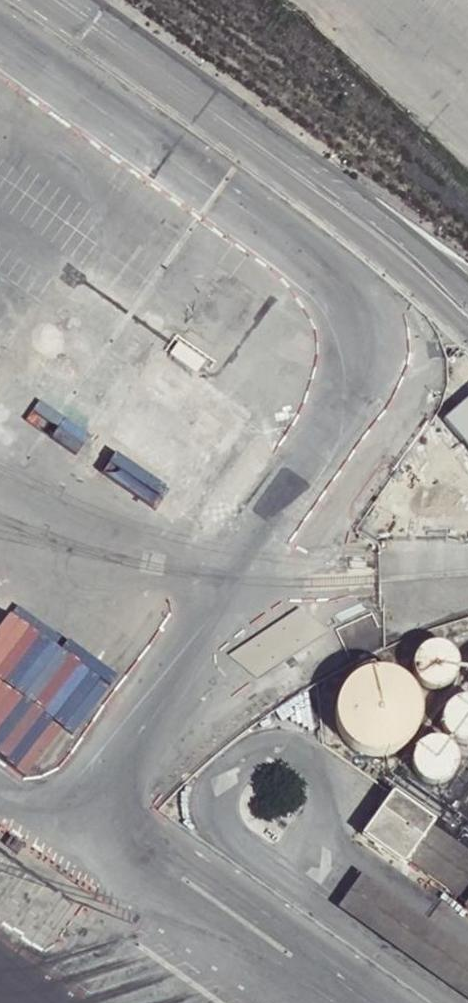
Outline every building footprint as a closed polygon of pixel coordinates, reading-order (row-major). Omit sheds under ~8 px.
[(226,278),(190,329),(215,347),(251,296),(226,278)] [(141,388),(164,407),(185,381),(162,363),(141,388)] [(238,521),(303,466),(257,411),(192,466),(238,521)] [(115,450),(99,441),(87,461),(161,502),(179,471),(122,438),(115,450)] [(449,646),(443,642),(436,640),(429,640),(422,642),(416,647),(412,654),(410,661),(411,669),(415,675),(420,681),(427,684),(435,684),(442,683),(448,679),(452,673),(455,666),(455,659),(453,652),(449,646)] [(370,670),(361,672),(359,673),(346,681),(340,687),(336,695),(333,703),(332,712),(334,727),(340,737),(344,742),(350,747),(358,751),(367,754),(375,755),(384,753),(392,750),(400,746),(406,740),(414,727),(416,716),(416,707),(414,698),(407,685),(398,677),(393,674),(385,671),(379,670),(370,670)] [(467,701),(460,700),(454,701),(447,705),(443,710),(440,716),(439,724),(441,732),(445,738),(451,743),(459,745),(467,745),(467,744),(467,701)] [(443,742),(436,739),(428,740),(421,743),(416,747),(412,753),(410,760),(411,767),(413,774),(418,779),(424,783),(430,785),(438,784),(446,781),(451,776),(455,769),(456,761),(454,753),(450,746),(443,742)] [(389,791),(359,833),(402,864),(404,860),(463,901),(460,905),(467,910),(467,854),(428,826),(432,821),(389,791)] [(362,869),(337,903),(467,998),(467,945),(362,869)]
